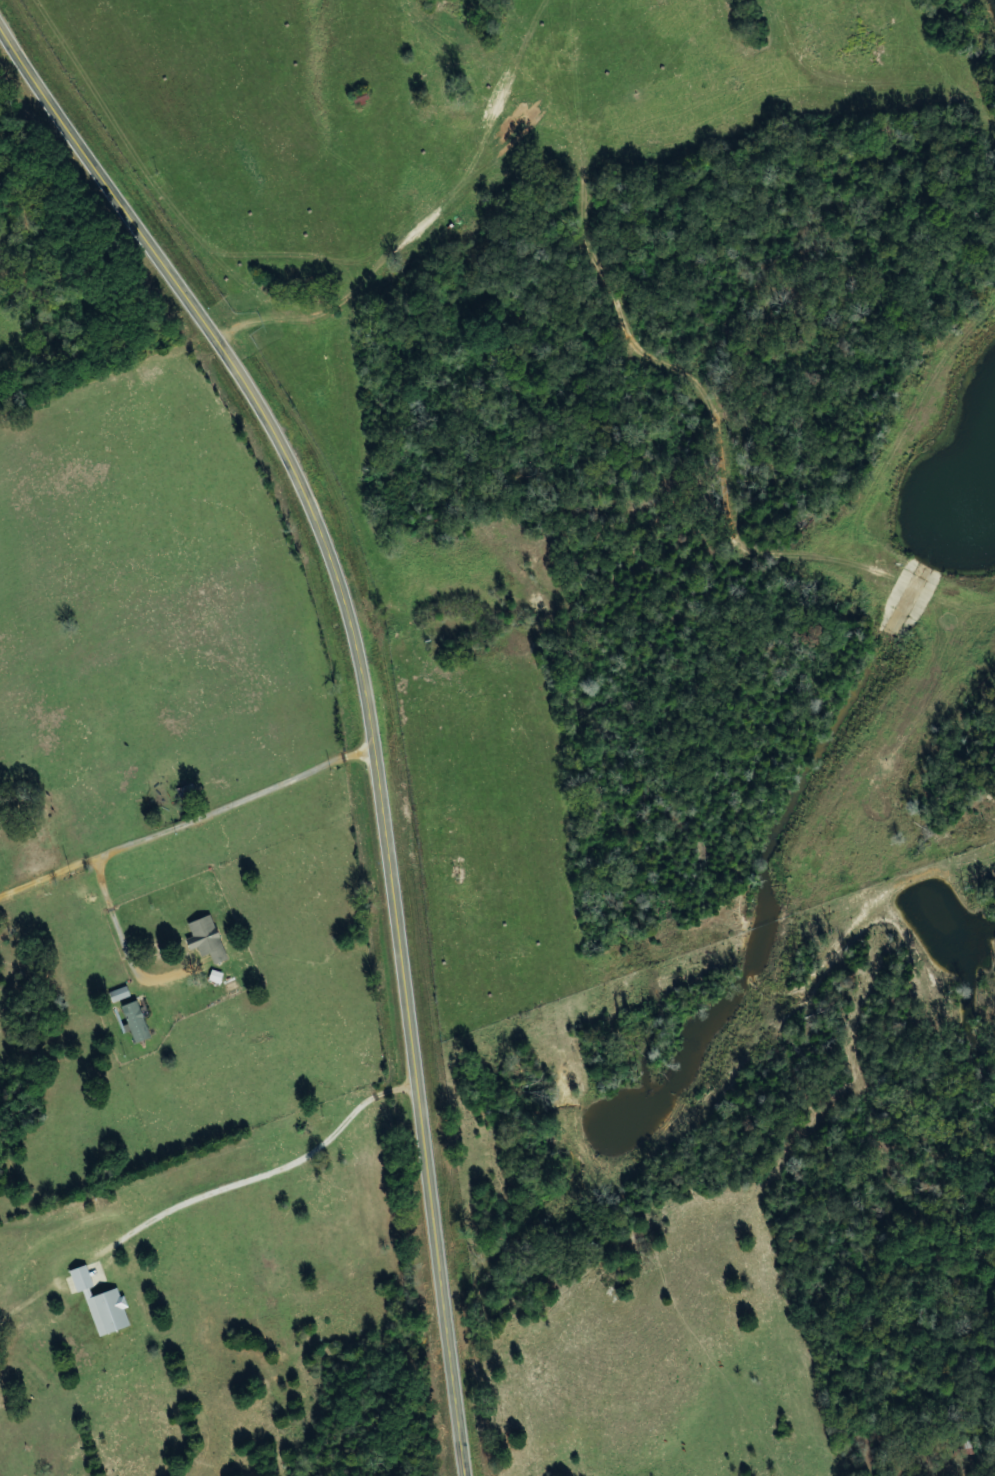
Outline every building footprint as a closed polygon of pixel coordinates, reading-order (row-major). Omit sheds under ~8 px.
[(231,960),(215,915),(187,925),(195,949),(201,947),(205,959),(213,956),(216,965),(231,960)] [(211,980),(223,984),(226,974),(215,970),(211,980)] [(115,1003),(133,996),(129,986),(111,992),(115,1003)] [(138,1043),(154,1038),(140,1000),(125,1006),(138,1043)] [(69,1270),(73,1293),(96,1288),(91,1266),(69,1270)] [(133,1327),(127,1308),(131,1307),(127,1295),(123,1296),(120,1289),(89,1299),(101,1337),(133,1327)]
